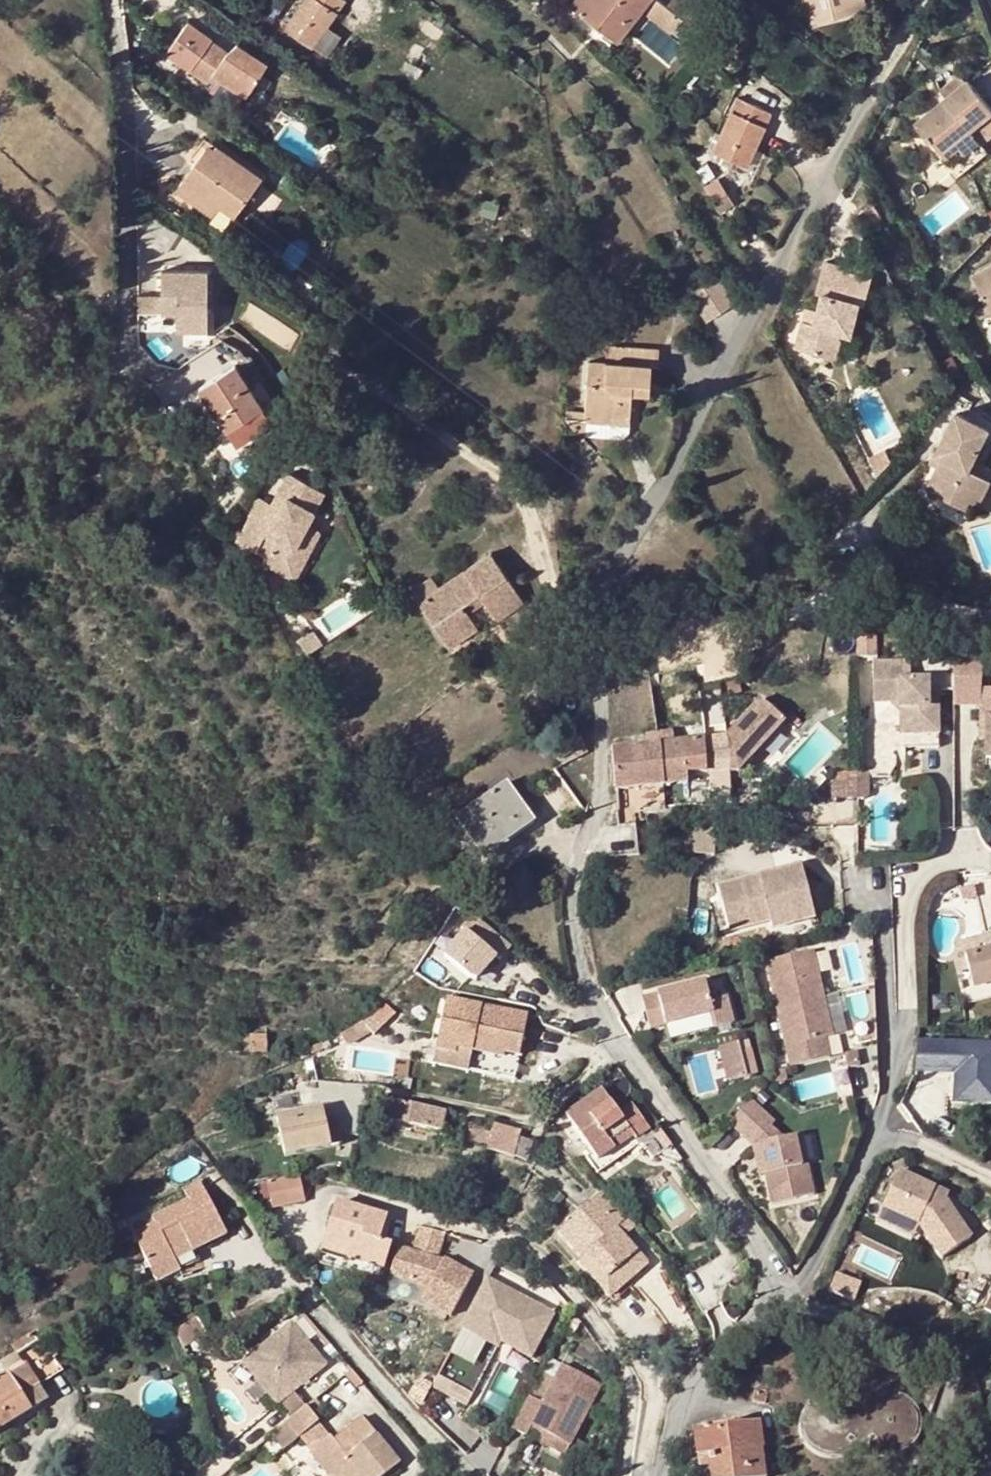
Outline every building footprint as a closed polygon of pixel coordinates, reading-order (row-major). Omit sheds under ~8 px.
[(311,46),(326,25),(343,0),(305,0),(285,29),(311,46)] [(571,6),(618,41),(649,0),(576,0),(571,6)] [(811,23),(866,8),(864,0),(805,0),(811,23)] [(212,72),(246,94),(269,58),(238,38),(225,46),(186,22),(166,52),(208,78),(212,72)] [(342,36),(326,25),(311,46),(327,57),(342,36)] [(948,102),(952,108),(947,111),(962,149),(975,140),(972,135),(990,122),(990,113),(972,86),(948,102)] [(769,110),(736,96),(715,151),(747,164),(769,110)] [(945,105),(939,109),(943,114),(947,111),(945,105)] [(944,161),(962,149),(947,111),(943,114),(939,109),(915,126),(928,146),(932,143),(944,161)] [(192,155),(207,135),(202,131),(187,152),(192,155)] [(260,173),(207,135),(192,155),(177,177),(214,203),(216,200),(220,195),(236,206),(260,173)] [(965,157),(980,147),(975,140),(962,149),(965,157)] [(965,157),(973,175),(990,164),(982,151),(980,147),(965,157)] [(965,157),(962,149),(944,161),(948,168),(965,157)] [(959,184),(973,175),(965,157),(948,168),(959,184)] [(209,210),(214,203),(177,177),(173,183),(209,210)] [(719,178),(705,185),(713,199),(727,192),(719,178)] [(733,203),(727,192),(713,199),(709,202),(714,213),(720,210),(733,203)] [(220,195),(216,200),(233,212),(236,206),(220,195)] [(856,267),(829,260),(823,284),(830,285),(825,304),(822,317),(808,313),(801,341),(841,350),(848,325),(859,327),(867,296),(872,297),(879,267),(857,263),(856,267)] [(159,301),(135,301),(136,329),(206,327),(204,266),(158,267),(159,292),(159,301)] [(963,284),(975,308),(982,322),(990,318),(990,270),(963,284)] [(732,300),(715,275),(689,293),(706,318),(732,300)] [(159,292),(135,293),(135,301),(159,301),(159,292)] [(811,300),(808,313),(822,317),(825,304),(811,300)] [(975,334),(985,330),(982,322),(975,308),(965,312),(975,334)] [(982,322),(985,330),(990,328),(990,318),(982,322)] [(659,346),(626,344),(606,344),(605,359),(587,359),(584,413),(583,420),(612,421),(612,414),(628,414),(630,389),(631,380),(649,380),(650,362),(658,361),(659,346)] [(261,403),(252,389),(242,375),(233,360),(197,384),(225,426),(235,441),(271,418),(261,403)] [(648,390),(649,380),(631,380),(630,389),(648,390)] [(583,420),(584,413),(565,412),(565,418),(582,441),(582,433),(583,420)] [(612,421),(583,420),(582,433),(621,435),(628,430),(628,421),(628,414),(612,414),(612,421)] [(985,443),(952,424),(929,462),(936,466),(932,472),(918,496),(954,519),(959,511),(968,516),(982,492),(963,480),(985,443)] [(863,469),(871,485),(884,469),(880,460),(863,469)] [(925,467),(932,472),(936,466),(929,462),(925,467)] [(315,486),(279,469),(270,490),(278,494),(273,505),(262,530),(260,529),(251,549),(263,555),(261,560),(292,574),(304,548),(290,542),(300,519),(307,505),(315,486)] [(278,494),(270,490),(264,501),(273,505),(278,494)] [(176,516),(165,521),(171,532),(184,525),(186,521),(184,517),(180,514),(176,516)] [(314,526),(300,519),(290,542),(304,548),(314,526)] [(438,583),(431,572),(410,586),(418,597),(444,637),(459,627),(464,633),(477,624),(467,610),(462,601),(478,590),(483,598),(496,616),(523,598),(490,548),(438,583)] [(467,610),(483,598),(478,590),(462,601),(467,610)] [(448,644),(464,633),(459,627),(444,637),(448,644)] [(905,734),(915,734),(941,734),(941,721),(932,711),(932,691),(932,680),(916,680),(916,661),(881,661),(880,698),(899,699),(905,710),(905,734)] [(983,689),(982,717),(990,717),(989,738),(988,758),(990,758),(990,689),(983,689)] [(941,690),(932,691),(932,711),(941,721),(941,690)] [(778,713),(753,693),(732,721),(723,735),(727,734),(729,765),(738,764),(778,713)] [(666,728),(659,729),(660,741),(667,741),(666,728)] [(664,782),(660,741),(659,729),(646,731),(647,743),(612,747),(616,787),(664,782)] [(578,732),(553,748),(560,763),(587,746),(578,732)] [(687,770),(711,767),(729,765),(727,734),(723,735),(667,741),(660,741),(664,782),(688,779),(687,770)] [(941,746),(941,734),(915,734),(915,746),(941,746)] [(535,820),(507,780),(454,816),(483,857),(535,820)] [(723,801),(704,798),(699,824),(718,828),(723,801)] [(633,809),(618,810),(618,821),(634,820),(633,809)] [(718,828),(699,824),(698,824),(694,846),(715,850),(719,829),(718,828)] [(760,866),(718,873),(726,918),(767,911),(769,919),(812,911),(803,858),(780,862),(780,866),(761,870),(760,866)] [(510,950),(473,915),(460,928),(464,932),(441,955),(465,979),(472,982),(493,960),(497,964),(510,950)] [(827,1025),(808,940),(762,951),(781,1036),(827,1025)] [(965,950),(971,975),(990,970),(990,944),(965,950)] [(697,966),(633,977),(638,1009),(700,998),(702,1014),(722,1011),(718,983),(701,986),(697,966)] [(990,983),(990,970),(971,975),(974,987),(990,983)] [(446,998),(436,1051),(456,1055),(457,1048),(471,1050),(503,1057),(504,1052),(518,1055),(526,1014),(446,998)] [(384,1003),(371,1016),(382,1027),(395,1014),(384,1003)] [(382,1027),(371,1016),(357,1024),(365,1032),(370,1038),(382,1027)] [(365,1032),(357,1024),(334,1040),(337,1045),(345,1045),(365,1032)] [(250,1034),(249,1052),(267,1053),(267,1025),(254,1025),(254,1035),(250,1034)] [(726,1030),(708,1033),(714,1067),(731,1065),(726,1030)] [(914,1069),(956,1072),(955,1101),(990,1103),(990,1044),(914,1039),(914,1069)] [(436,1051),(433,1063),(467,1069),(471,1050),(457,1048),(456,1055),(436,1051)] [(503,1057),(471,1050),(467,1069),(513,1079),(518,1055),(504,1052),(503,1057)] [(598,1160),(620,1145),(615,1138),(629,1128),(634,1135),(635,1138),(649,1129),(630,1102),(617,1111),(601,1090),(566,1114),(598,1160)] [(771,1118),(747,1095),(725,1118),(749,1141),(753,1156),(759,1155),(762,1169),(769,1199),(810,1189),(804,1159),(798,1160),(791,1131),(780,1134),(766,1122),(771,1118)] [(445,1111),(386,1099),(383,1118),(398,1121),(442,1130),(445,1111)] [(278,1116),(282,1137),(327,1127),(322,1106),(278,1116)] [(397,1129),(398,1121),(383,1118),(381,1126),(397,1129)] [(464,1141),(487,1143),(489,1125),(466,1122),(464,1141)] [(258,1123),(240,1127),(243,1137),(260,1132),(258,1123)] [(520,1130),(493,1124),(488,1148),(515,1154),(520,1130)] [(243,1137),(240,1127),(229,1130),(233,1144),(244,1141),(243,1137)] [(331,1146),(327,1127),(282,1137),(287,1155),(331,1146)] [(615,1138),(620,1145),(634,1135),(629,1128),(615,1138)] [(972,1239),(944,1200),(929,1194),(932,1187),(896,1169),(879,1205),(914,1223),(915,1225),(940,1259),(972,1239)] [(266,1178),(269,1191),(273,1207),(305,1199),(298,1171),(266,1178)] [(269,1191),(266,1178),(256,1180),(260,1193),(269,1191)] [(187,1243),(191,1251),(227,1234),(201,1181),(184,1189),(189,1200),(152,1218),(155,1225),(134,1236),(151,1272),(175,1260),(171,1252),(187,1243)] [(946,1194),(932,1187),(929,1194),(944,1200),(946,1194)] [(647,1264),(624,1238),(616,1229),(627,1218),(603,1192),(580,1213),(610,1252),(631,1278),(647,1264)] [(336,1202),(324,1240),(357,1250),(354,1259),(382,1267),(390,1246),(379,1242),(386,1217),(336,1202)] [(610,1297),(631,1278),(610,1252),(580,1213),(558,1233),(582,1259),(579,1262),(610,1297)] [(616,1229),(624,1238),(635,1228),(627,1218),(616,1229)] [(411,1252),(398,1248),(389,1277),(427,1288),(422,1298),(450,1312),(470,1268),(441,1253),(440,1256),(432,1257),(438,1239),(417,1233),(411,1252)] [(324,1240),(321,1249),(354,1259),(357,1250),(324,1240)] [(175,1260),(191,1251),(187,1243),(171,1252),(175,1260)] [(892,1275),(897,1260),(862,1248),(857,1263),(892,1275)] [(180,1272),(175,1260),(151,1272),(157,1284),(180,1272)] [(444,1354),(430,1382),(466,1400),(497,1334),(528,1349),(550,1305),(484,1272),(477,1284),(444,1354)] [(855,1300),(861,1281),(836,1274),(830,1292),(855,1300)] [(53,1278),(42,1284),(46,1291),(57,1285),(53,1278)] [(296,1318),(246,1358),(281,1401),(330,1361),(296,1318)] [(19,1353),(18,1354),(39,1341),(33,1332),(25,1337),(25,1338),(22,1345),(19,1353)] [(12,1345),(18,1354),(19,1353),(22,1345),(25,1338),(25,1337),(12,1345)] [(501,1361),(484,1406),(507,1415),(524,1370),(501,1361)] [(555,1372),(542,1367),(528,1394),(512,1428),(525,1435),(530,1424),(571,1441),(600,1380),(561,1361),(555,1372)] [(0,1364),(0,1430),(31,1410),(29,1408),(20,1394),(7,1374),(3,1367),(0,1364)] [(20,1394),(32,1387),(36,1384),(23,1364),(7,1374),(20,1394)] [(20,1394),(29,1408),(41,1401),(32,1387),(20,1394)] [(767,1392),(755,1389),(753,1402),(764,1405),(767,1392)] [(869,1399),(840,1400),(817,1402),(807,1405),(800,1412),(796,1418),(794,1426),(794,1435),(796,1442),(801,1449),(806,1453),(814,1457),(824,1459),(856,1457),(892,1455),(902,1453),(911,1449),(917,1443),(921,1438),(923,1430),(923,1422),(920,1414),(916,1406),(909,1401),(901,1398),(893,1397),(869,1399)] [(289,1419),(299,1434),(320,1418),(310,1402),(289,1419)] [(363,1413),(333,1436),(350,1455),(379,1433),(363,1413)] [(320,1418),(299,1434),(312,1452),(333,1436),(320,1418)] [(289,1419),(273,1431),(284,1446),(299,1434),(289,1419)] [(692,1431),(696,1458),(707,1456),(710,1475),(764,1475),(761,1449),(764,1449),(760,1421),(692,1431)] [(525,1435),(566,1453),(571,1441),(530,1424),(525,1435)] [(333,1436),(312,1452),(332,1475),(375,1475),(377,1475),(378,1475),(388,1475),(404,1464),(379,1433),(350,1455),(333,1436)]
